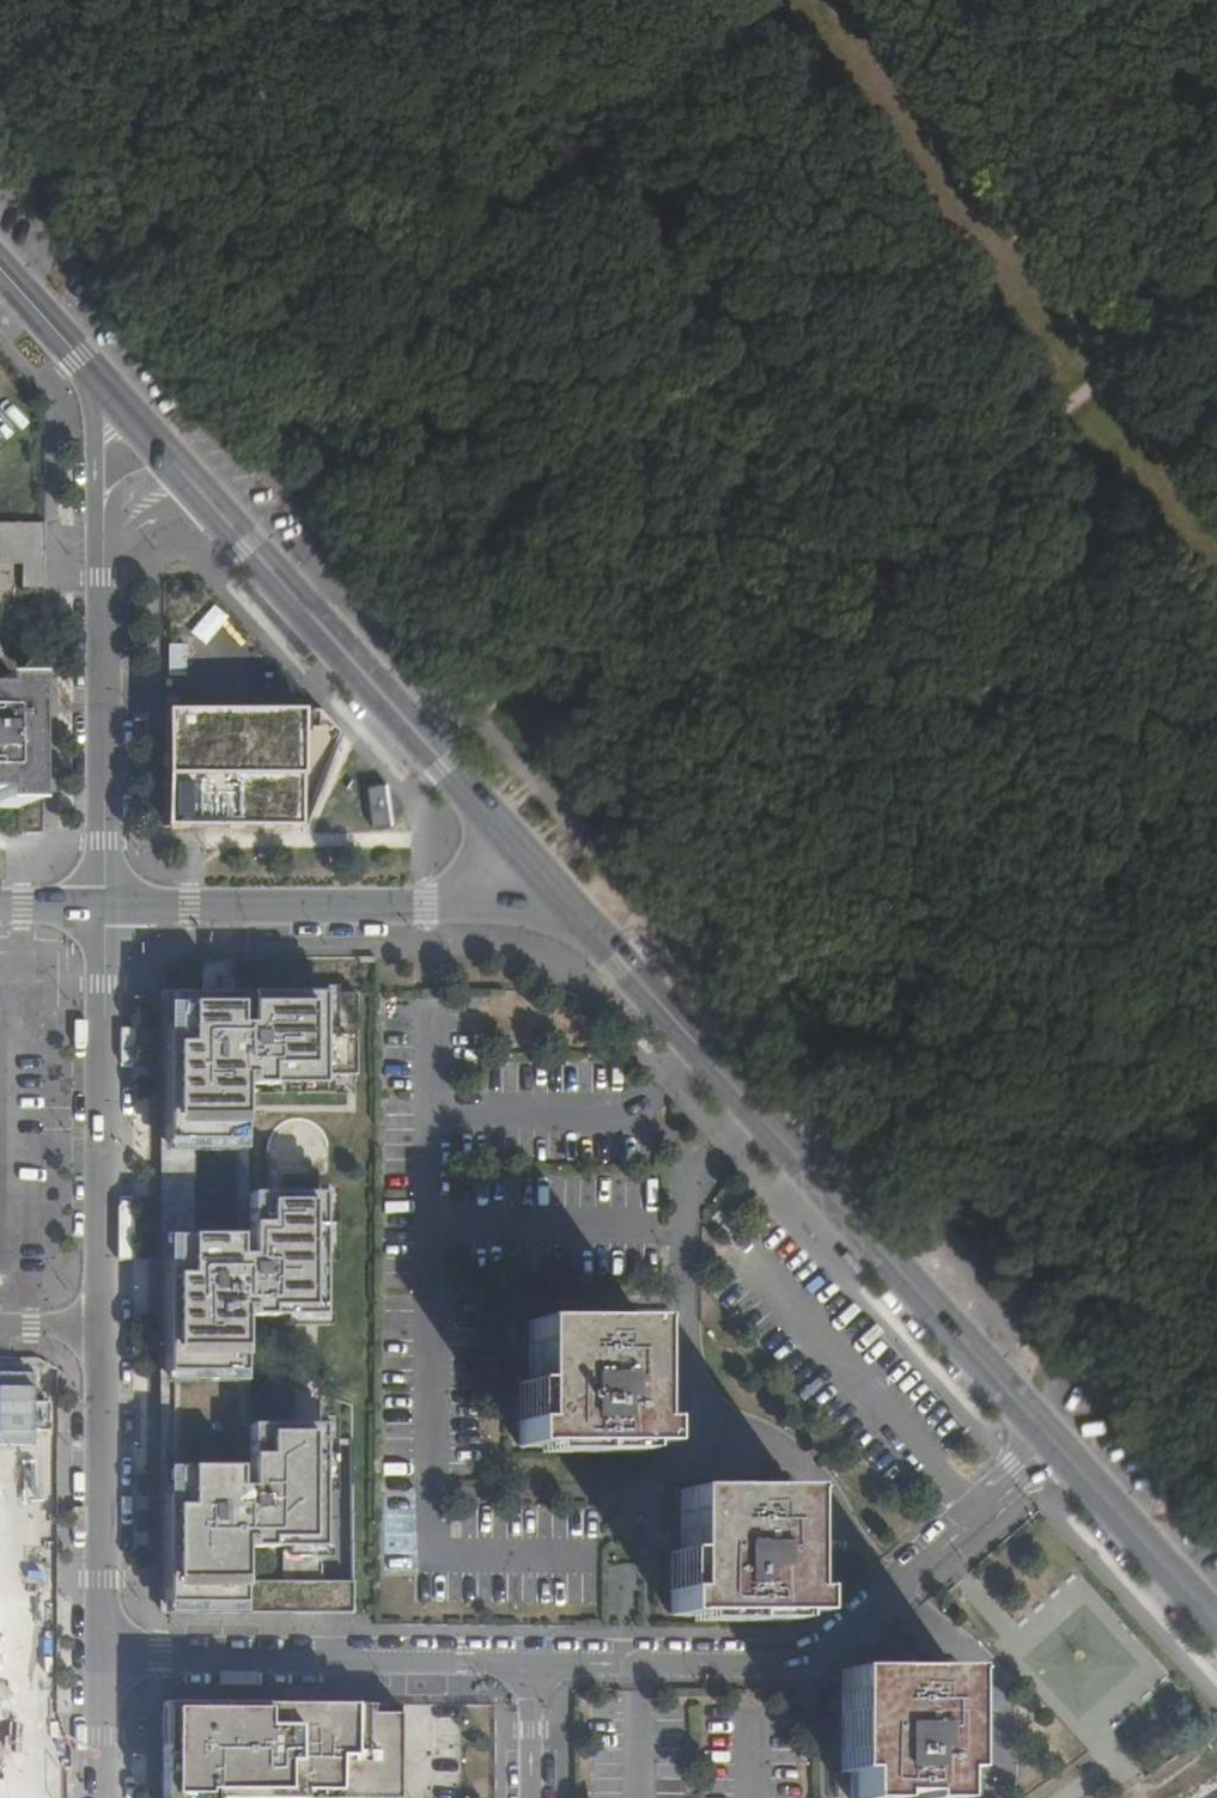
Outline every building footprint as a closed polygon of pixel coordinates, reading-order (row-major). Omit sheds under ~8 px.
[(41,524),(0,524),(0,565),(20,565),(21,590),(42,589),(41,524)] [(16,807),(17,686),(0,686),(0,807),(16,807)] [(320,717),(164,717),(164,832),(320,832),(320,717)] [(190,1139),(235,1140),(235,1127),(227,1126),(227,1092),(235,1092),(235,1074),(321,1074),(346,1074),(346,1049),(359,1049),(359,993),(164,992),(164,1139),(190,1139)] [(346,1049),(346,1074),(359,1074),(359,1049),(346,1049)] [(300,1254),(302,1263),(302,1295),(240,1295),(240,1305),(247,1305),(247,1315),(318,1316),(319,1195),(248,1195),(248,1084),(321,1085),(321,1074),(235,1074),(235,1092),(227,1092),(227,1126),(235,1127),(235,1140),(236,1236),(236,1241),(248,1241),(248,1227),(256,1220),(261,1217),(265,1214),(268,1214),(274,1214),(280,1215),(284,1219),(288,1223),(292,1231),(296,1242),(300,1254)] [(190,1139),(164,1139),(164,1235),(189,1235),(190,1139)] [(236,1241),(236,1236),(189,1235),(164,1235),(163,1613),(238,1613),(238,1581),(239,1546),(272,1546),(272,1497),(295,1497),(296,1425),(240,1425),(240,1305),(240,1295),(302,1295),(302,1263),(300,1254),(296,1242),(292,1231),(288,1223),(284,1219),(280,1215),(274,1214),(268,1214),(265,1214),(261,1217),(256,1220),(248,1227),(248,1241),(236,1241)] [(518,1426),(517,1444),(651,1445),(651,1423),(642,1422),(643,1322),(527,1320),(527,1421),(518,1421),(518,1426)] [(320,1424),(296,1425),(295,1497),(272,1497),(272,1546),(280,1547),(280,1581),(238,1581),(238,1613),(292,1613),(292,1599),(295,1599),(295,1565),(319,1565),(320,1424)] [(678,1591),(670,1590),(670,1614),(804,1615),(804,1591),(796,1591),(795,1490),(679,1489),(678,1591)] [(319,1581),(319,1565),(295,1565),(295,1599),(292,1599),(292,1613),(319,1613),(319,1581)] [(351,1581),(319,1581),(319,1613),(350,1613),(351,1581)] [(914,1797),(945,1797),(945,1770),(955,1770),(956,1670),(841,1669),(840,1770),(851,1771),(851,1797),(882,1797),(882,1792),(914,1793),(914,1797)] [(162,1702),(160,1797),(398,1797),(399,1705),(162,1702)]
